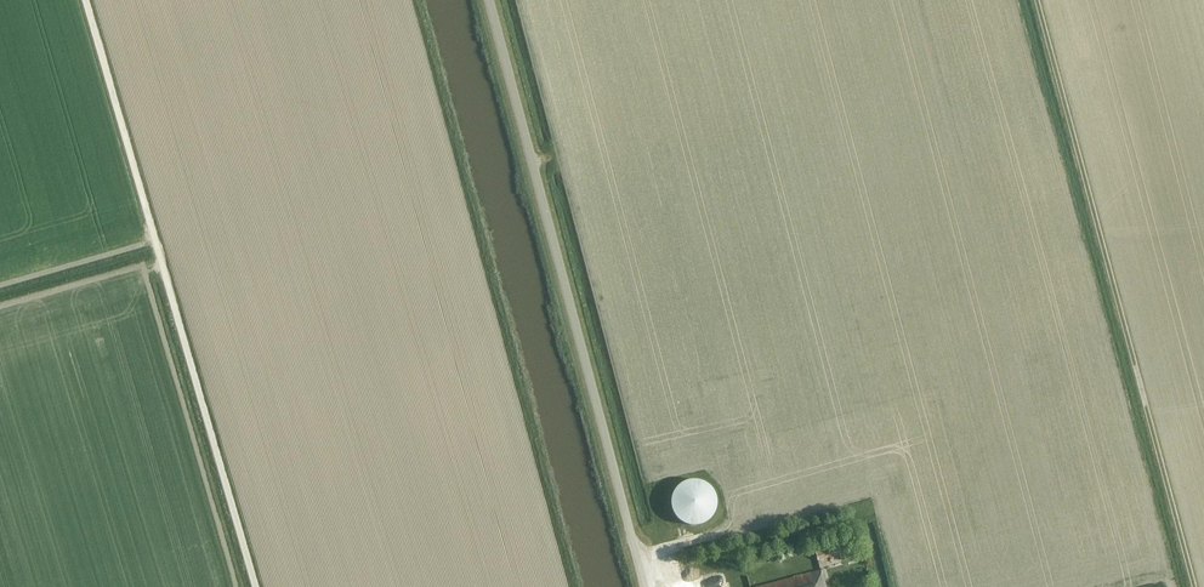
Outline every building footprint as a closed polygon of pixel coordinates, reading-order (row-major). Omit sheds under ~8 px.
[(717,504),(717,503),(717,501),(717,500),(717,498),(716,496),(715,494),(714,492),(713,490),(712,488),(711,486),(709,485),(707,483),(705,482),(704,481),(702,481),(700,480),(699,480),(697,479),(695,479),(693,479),(691,480),(689,480),(686,481),(684,482),(681,483),(680,484),(678,486),(676,488),(675,489),(674,491),(673,493),(672,496),(672,498),(671,499),(671,500),(671,502),(671,505),(672,507),(672,508),(672,509),(673,511),(674,513),(675,515),(676,517),(678,518),(680,520),(682,522),(684,523),(686,523),(687,524),(689,524),(691,525),(694,525),(696,525),(698,525),(701,524),(702,523),(704,523),(706,522),(708,520),(709,519),(711,518),(712,516),(714,514),(715,512),(715,510),(716,509),(716,507),(717,505),(717,504)] [(839,542),(818,547),(821,559),(842,554),(839,542)] [(821,570),(755,586),(825,586),(821,570)]
